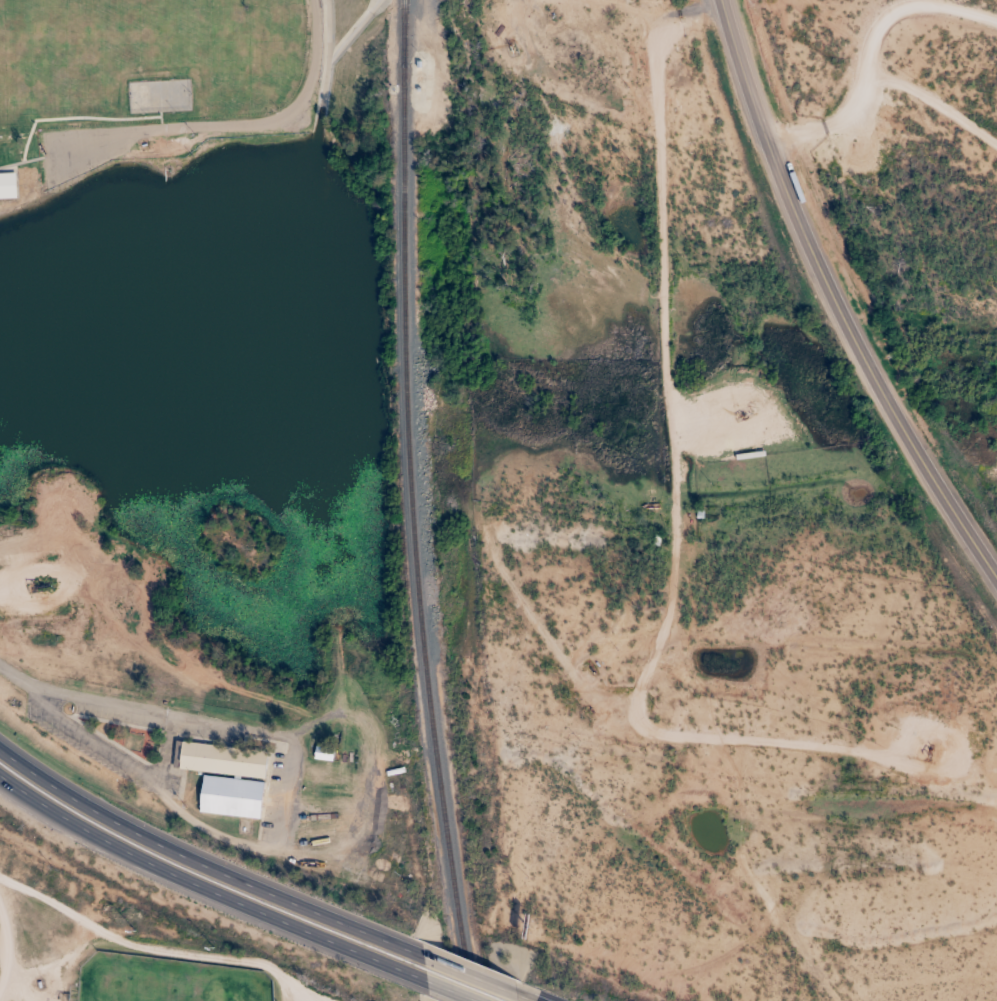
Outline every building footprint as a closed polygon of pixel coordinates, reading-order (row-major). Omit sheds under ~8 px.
[(0,176),(0,201),(14,201),(13,176),(0,176)] [(308,765),(311,747),(330,749),(328,767),(308,765)] [(262,758),(259,786),(173,776),(177,748),(262,758)] [(383,783),(381,777),(399,772),(401,778),(383,783)] [(259,790),(255,825),(194,818),(198,783),(259,790)]
